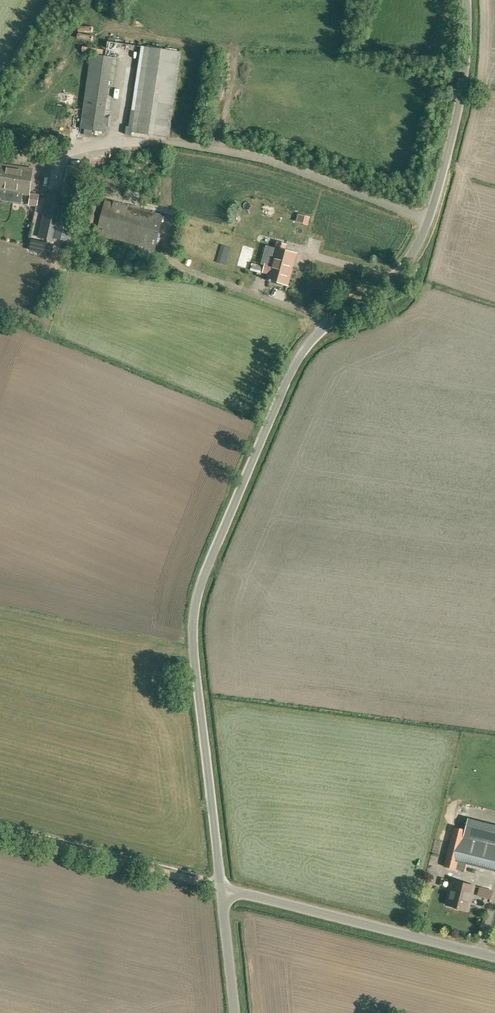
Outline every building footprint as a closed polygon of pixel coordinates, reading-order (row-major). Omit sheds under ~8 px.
[(180,52),(143,47),(131,127),(127,126),(125,134),(130,135),(130,131),(168,137),(180,52)] [(90,54),(80,129),(84,129),(84,135),(92,136),(92,130),(107,132),(109,118),(104,117),(113,57),(106,56),(90,54)] [(30,195),(33,168),(0,163),(0,191),(30,195)] [(42,222),(39,236),(57,240),(57,238),(70,241),(80,199),(86,169),(68,165),(60,195),(48,192),(47,196),(41,222),(42,222)] [(89,175),(80,221),(88,223),(94,224),(99,194),(100,190),(99,190),(103,176),(103,173),(90,170),(89,175)] [(117,194),(121,181),(103,176),(99,190),(100,190),(117,194)] [(32,204),(41,206),(43,199),(33,197),(32,204)] [(99,223),(97,232),(100,233),(100,236),(106,237),(149,248),(149,251),(154,252),(155,249),(164,215),(105,200),(99,223)] [(266,263),(263,272),(269,273),(267,280),(268,280),(268,281),(270,282),(271,280),(277,282),(276,283),(277,284),(282,285),(283,284),(283,283),(285,284),(287,284),(289,276),(291,270),(296,254),(295,254),(284,251),(286,246),(286,245),(278,243),(278,244),(276,248),(272,264),(266,263)] [(250,248),(244,268),(255,271),(261,250),(250,248)] [(287,301),(289,291),(280,289),(278,299),(287,301)] [(470,818),(467,830),(454,827),(444,866),(456,869),(458,862),(494,871),(494,824),(470,818)] [(453,881),(446,905),(457,908),(468,910),(474,886),(463,883),(453,881)]
